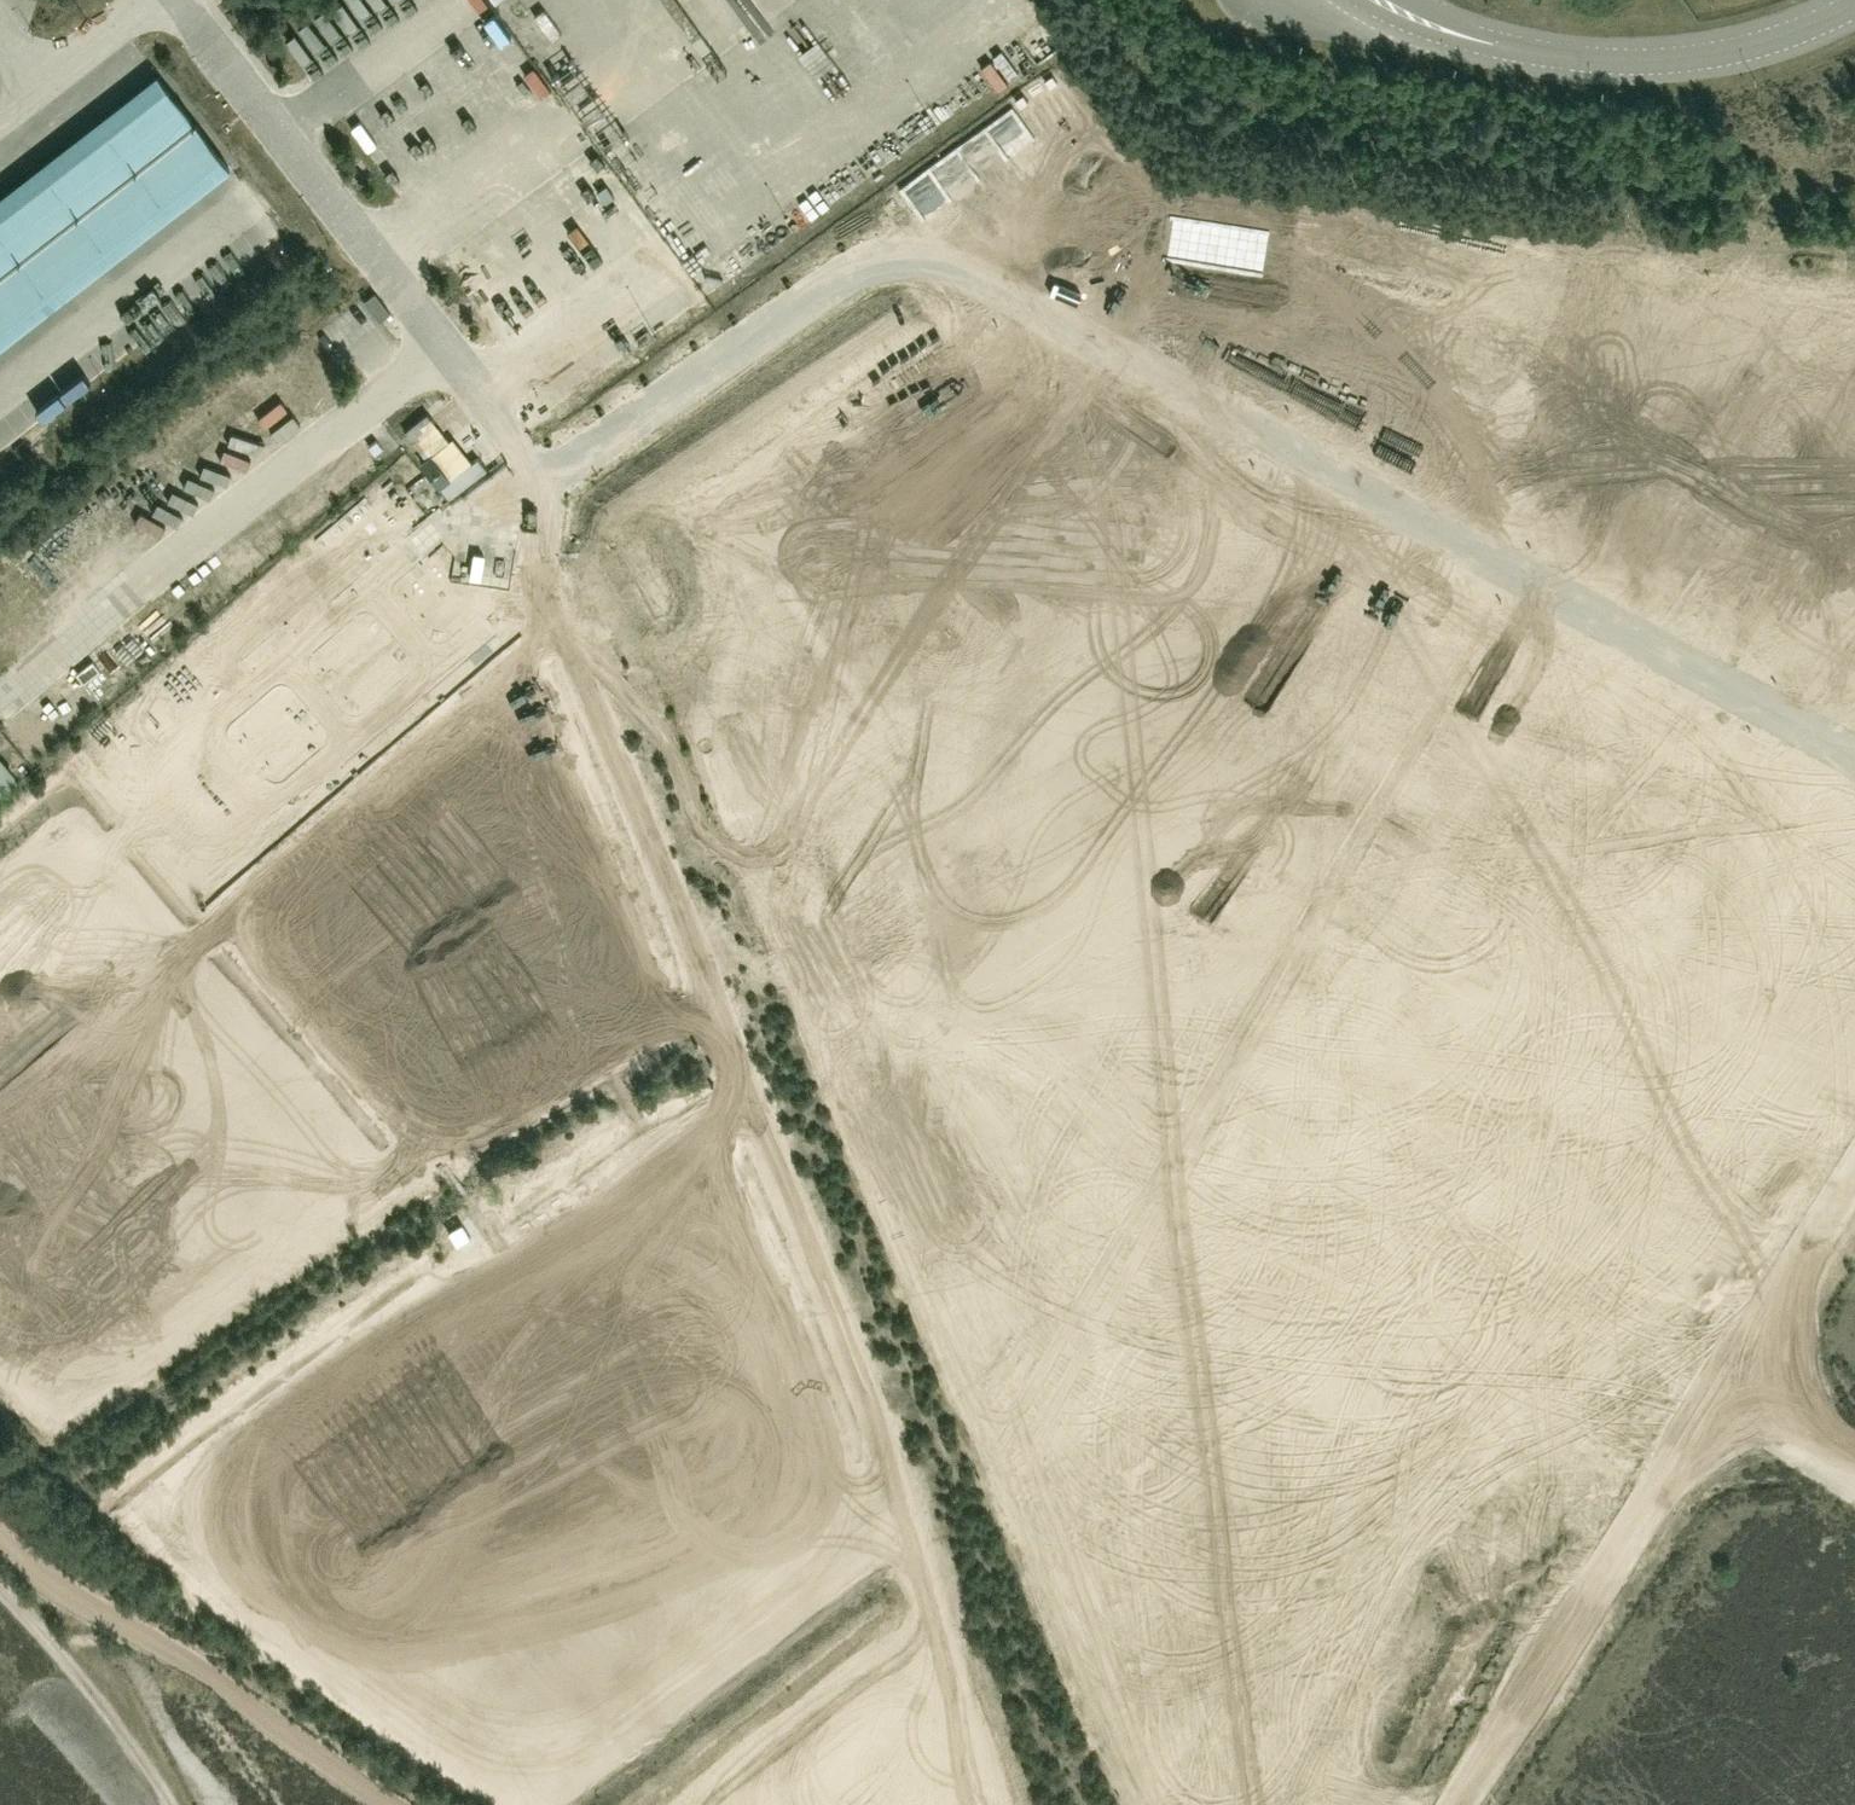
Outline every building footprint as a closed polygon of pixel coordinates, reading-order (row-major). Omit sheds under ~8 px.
[(242,168),(168,74),(0,206),(0,357),(242,168)] [(449,478),(431,455),(422,462),(440,485),(449,478)] [(486,468),(477,456),(449,478),(440,485),(449,497),(486,468)] [(12,776),(0,762),(0,786),(12,776)]
